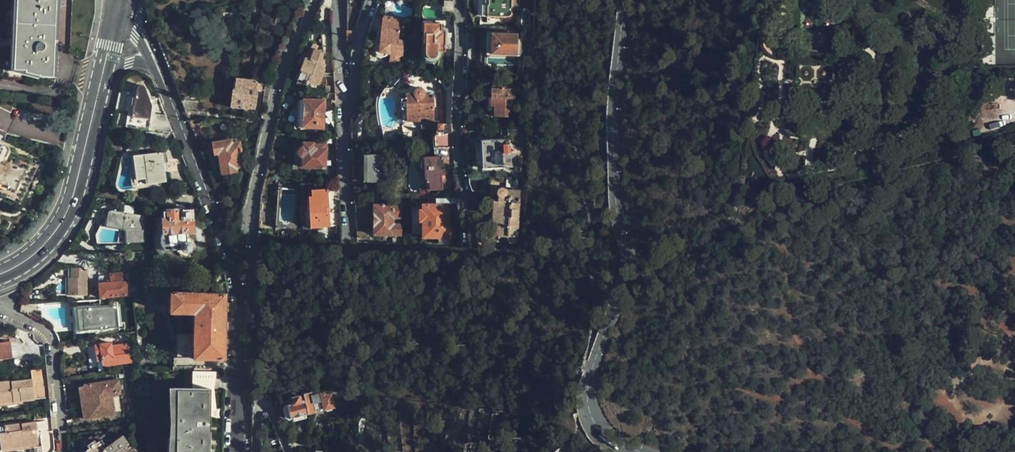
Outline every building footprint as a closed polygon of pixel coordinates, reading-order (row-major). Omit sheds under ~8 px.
[(56,0),(15,0),(13,70),(41,78),(54,78),(56,0)] [(484,15),(513,16),(514,0),(485,0),(484,15)] [(473,25),(484,25),(484,15),(477,15),(473,18),(473,25)] [(403,45),(403,30),(398,29),(398,24),(378,23),(377,56),(400,57),(400,45),(403,45)] [(444,51),(445,30),(440,29),(440,24),(422,23),(422,45),(425,45),(424,52),(425,55),(426,58),(428,59),(430,60),(433,59),(435,58),(436,55),(436,51),(444,51)] [(347,24),(347,36),(354,36),(357,25),(347,24)] [(515,54),(516,36),(475,35),(470,35),(470,49),(483,49),(483,54),(515,54)] [(325,71),(325,70),(325,69),(324,68),(323,67),(325,62),(324,59),(322,58),(323,51),(316,48),(310,58),(305,56),(292,86),(303,86),(305,82),(316,86),(318,82),(321,83),(325,72),(325,71)] [(364,61),(364,70),(379,70),(378,66),(378,61),(364,61)] [(256,108),(256,93),(261,93),(261,83),(243,83),(231,82),(229,109),(249,110),(250,108),(256,108)] [(166,133),(173,132),(167,116),(152,114),(152,107),(145,87),(144,87),(143,86),(142,85),(140,85),(139,85),(138,86),(137,86),(137,87),(136,88),(136,89),(136,90),(135,90),(128,128),(166,133)] [(519,117),(520,91),(506,90),(505,86),(488,85),(487,104),(490,104),(490,116),(519,117)] [(430,111),(430,93),(425,92),(424,91),(424,90),(423,89),(421,88),(420,87),(419,87),(417,86),(415,87),(413,88),(413,90),(413,92),(406,92),(406,94),(404,94),(402,94),(401,95),(400,97),(400,99),(398,99),(398,111),(402,111),(402,126),(433,126),(433,111),(430,111)] [(296,92),(283,91),(281,100),(295,101),(296,92)] [(181,100),(185,110),(198,111),(199,100),(181,100)] [(325,128),(326,101),(305,101),(304,127),(325,128)] [(189,119),(193,129),(207,131),(208,120),(196,120),(189,119)] [(467,176),(480,176),(480,168),(519,170),(520,151),(512,150),(508,142),(508,138),(481,136),(482,125),(464,125),(464,126),(467,176)] [(274,134),(271,148),(285,149),(287,134),(274,134)] [(246,163),(244,146),(244,145),(243,144),(242,143),(241,143),(240,143),(239,143),(238,139),(214,143),(215,156),(223,155),(226,174),(242,172),(241,167),(242,166),(243,166),(243,165),(244,165),(245,164),(245,163),(246,163)] [(8,150),(8,147),(5,144),(2,143),(0,143),(0,192),(16,200),(20,190),(23,191),(35,167),(8,154),(8,150)] [(327,169),(327,151),(323,151),(323,144),(303,144),(301,168),(327,169)] [(162,153),(138,156),(141,184),(165,182),(162,153)] [(365,186),(375,187),(385,187),(385,198),(390,199),(391,155),(366,155),(365,186)] [(440,187),(440,171),(444,171),(443,159),(417,158),(417,187),(440,187)] [(467,176),(472,192),(480,192),(480,176),(467,176)] [(214,184),(218,194),(231,195),(231,186),(214,184)] [(385,187),(375,187),(374,198),(385,198),(385,187)] [(368,189),(355,189),(355,197),(369,198),(369,191),(368,189)] [(517,235),(520,190),(496,189),(496,200),(493,200),(492,235),(509,235),(509,236),(509,237),(509,238),(509,239),(511,240),(512,241),(513,241),(515,241),(516,240),(517,239),(517,238),(517,237),(517,236),(517,235)] [(328,228),(329,191),(315,190),(315,195),(310,195),(309,227),(328,228)] [(449,239),(450,221),(448,221),(449,208),(424,207),(423,238),(449,239)] [(395,237),(396,210),(374,210),(373,237),(395,237)] [(144,243),(144,224),(143,224),(144,216),(110,211),(109,211),(108,212),(107,213),(106,227),(125,229),(126,231),(126,243),(144,243)] [(188,232),(188,221),(194,221),(194,211),(168,211),(167,213),(163,213),(164,233),(163,234),(162,235),(162,236),(161,238),(161,239),(160,240),(160,241),(160,242),(160,244),(161,244),(161,245),(162,246),(162,247),(163,248),(164,249),(164,250),(165,250),(165,251),(166,251),(184,250),(186,252),(188,252),(190,250),(189,247),(188,246),(187,232),(188,232)] [(358,231),(359,241),(370,241),(370,232),(358,231)] [(72,268),(72,278),(86,278),(87,270),(81,270),(81,267),(72,268)] [(128,295),(127,286),(124,283),(123,274),(99,277),(101,297),(128,295)] [(86,278),(72,278),(69,278),(69,279),(69,296),(88,295),(86,278)] [(224,359),(225,297),(173,294),(172,314),(195,315),(194,333),(178,333),(177,358),(224,359)] [(116,327),(114,307),(78,310),(80,326),(80,330),(116,327)] [(131,363),(129,344),(113,346),(112,343),(95,346),(97,362),(102,361),(104,367),(131,363)] [(10,344),(0,345),(0,361),(12,360),(10,344)] [(211,379),(195,379),(195,388),(177,388),(176,451),(210,451),(211,379)] [(4,394),(5,404),(23,402),(23,401),(37,399),(35,386),(26,387),(25,381),(13,383),(13,381),(0,383),(0,395),(4,394)] [(85,386),(85,387),(87,407),(82,408),(84,419),(114,415),(112,396),(120,395),(119,382),(85,386)] [(330,410),(327,395),(325,395),(324,394),(313,397),(312,394),(300,397),(299,393),(290,395),(293,404),(286,405),(291,420),(330,410)] [(23,424),(5,426),(6,433),(0,434),(2,450),(34,446),(40,446),(39,437),(34,437),(33,431),(39,431),(38,424),(24,425),(23,424)] [(122,436),(119,438),(117,434),(109,440),(104,434),(99,437),(97,434),(84,442),(88,450),(84,451),(133,451),(122,436)]
